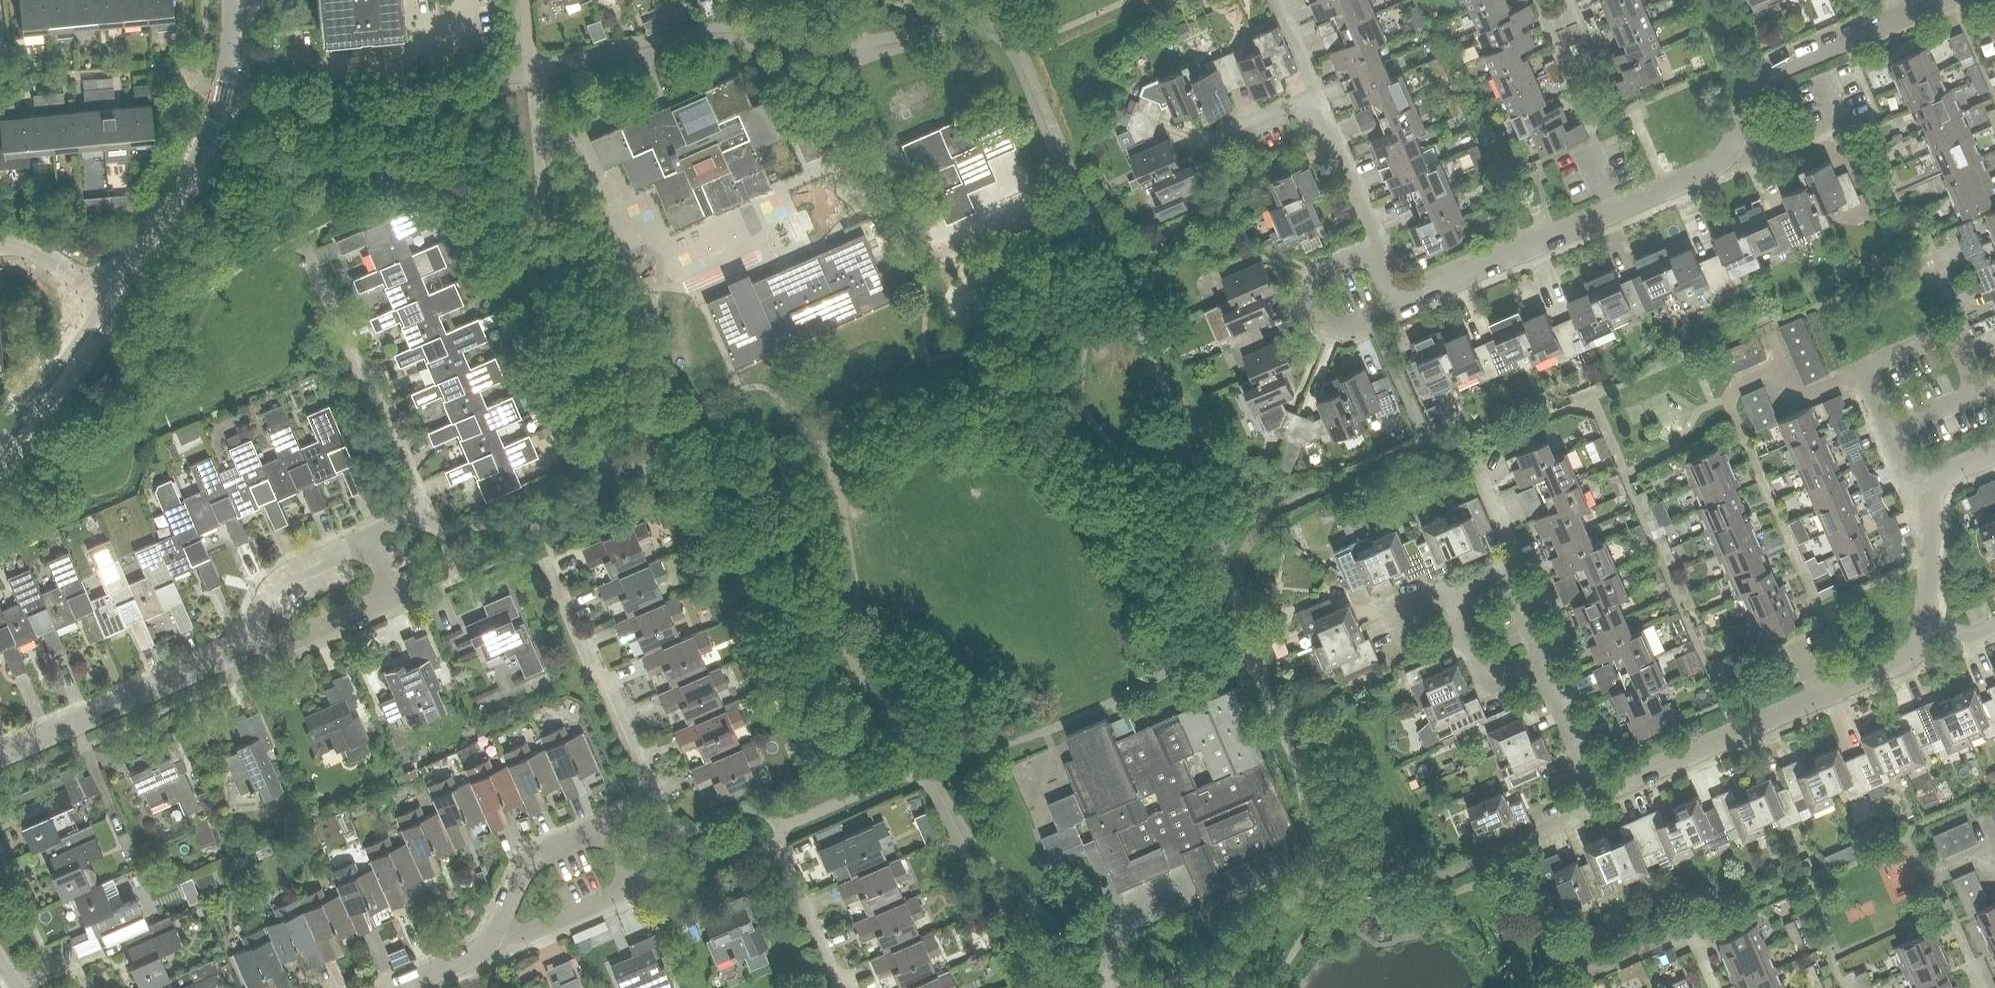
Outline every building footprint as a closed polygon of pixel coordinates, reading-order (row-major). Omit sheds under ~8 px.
[(22,34),(47,31),(44,0),(19,0),(22,34)] [(73,29),(70,0),(44,0),(47,31),(73,29)] [(73,29),(98,27),(95,0),(70,0),(73,29)] [(123,25),(121,0),(95,0),(98,27),(123,25)] [(148,22),(146,0),(121,0),(123,25),(148,22)] [(148,22),(174,20),(172,0),(146,0),(148,22)] [(397,0),(320,0),(323,33),(400,26),(397,0)] [(1308,4),(1312,2),(1319,19),(1335,12),(1346,7),(1343,0),(1306,0),(1308,4)] [(1335,12),(1341,28),(1375,14),(1369,0),(1343,0),(1346,7),(1335,12)] [(1472,12),(1487,5),(1486,2),(1490,0),(1467,0),(1472,12)] [(1486,2),(1487,5),(1472,12),(1481,31),(1488,28),(1488,27),(1513,16),(1512,12),(1507,0),(1490,0),(1486,2)] [(1612,21),(1644,7),(1641,0),(1602,0),(1612,21)] [(1755,9),(1776,0),(1751,0),(1755,9)] [(1684,1),(1675,5),(1679,13),(1688,9),(1684,1)] [(1530,4),(1512,12),(1513,16),(1488,27),(1488,28),(1497,49),(1512,43),(1510,40),(1524,33),(1521,25),(1536,19),(1530,4)] [(1426,25),(1418,6),(1409,10),(1417,29),(1426,25)] [(1653,26),(1644,7),(1612,21),(1621,44),(1625,42),(1640,36),(1638,32),(1653,26)] [(670,12),(660,17),(666,30),(676,25),(670,12)] [(1375,14),(1341,28),(1348,44),(1360,40),(1365,51),(1377,46),(1388,42),(1375,14)] [(1594,16),(1585,20),(1590,31),(1599,27),(1594,16)] [(658,17),(643,23),(648,34),(663,28),(658,17)] [(1273,19),(1265,22),(1269,30),(1276,27),(1273,19)] [(1174,29),(1179,41),(1191,35),(1186,24),(1174,29)] [(1260,50),(1266,63),(1274,60),(1282,77),(1297,70),(1278,26),(1276,27),(1269,30),(1254,36),(1260,50)] [(1663,48),(1653,26),(1638,32),(1640,36),(1625,42),(1629,50),(1614,56),(1620,71),(1624,69),(1638,62),(1637,59),(1652,53),(1663,48)] [(1599,27),(1590,31),(1594,42),(1603,38),(1599,27)] [(1529,31),(1524,33),(1510,40),(1512,43),(1497,49),(1486,54),(1496,76),(1510,70),(1509,66),(1523,60),(1520,52),(1535,46),(1529,31)] [(1963,33),(1953,38),(1958,51),(1957,54),(1960,61),(1973,55),(1963,33)] [(1336,69),(1341,81),(1384,62),(1377,46),(1365,51),(1360,40),(1348,44),(1333,51),(1340,68),(1336,69)] [(1938,70),(1928,48),(1893,63),(1895,70),(1891,72),(1898,88),(1938,70)] [(1282,77),(1274,60),(1266,63),(1260,50),(1239,59),(1236,51),(1224,56),(1236,82),(1246,78),(1255,98),(1276,89),(1278,92),(1287,88),(1282,77)] [(1627,76),(1612,83),(1619,98),(1638,89),(1636,86),(1661,75),(1652,53),(1637,59),(1638,62),(1624,69),(1627,76)] [(1236,82),(1224,56),(1212,61),(1216,69),(1195,78),(1201,92),(1193,96),(1199,110),(1205,123),(1214,119),(1213,117),(1234,108),(1225,87),(1236,82)] [(1448,76),(1440,57),(1431,61),(1439,80),(1448,76)] [(1496,76),(1504,95),(1537,80),(1527,58),(1523,60),(1509,66),(1510,70),(1496,76)] [(1550,75),(1559,71),(1554,60),(1545,64),(1550,75)] [(1391,78),(1384,62),(1341,81),(1353,109),(1373,100),(1384,95),(1379,84),(1391,78)] [(1973,81),(1982,77),(1976,64),(1967,68),(1973,81)] [(1137,101),(1133,113),(1158,123),(1164,109),(1163,108),(1171,104),(1177,119),(1199,110),(1193,96),(1201,92),(1195,78),(1189,65),(1180,69),(1181,71),(1160,80),(1164,90),(1137,101)] [(1910,102),(1912,108),(1948,92),(1947,91),(1938,70),(1898,88),(1905,104),(1910,102)] [(1555,86),(1564,82),(1559,71),(1550,75),(1555,86)] [(1401,74),(1391,78),(1379,84),(1384,95),(1373,100),(1380,116),(1414,102),(1401,74)] [(620,126),(590,139),(590,140),(591,140),(603,167),(602,168),(603,169),(623,160),(635,188),(634,188),(634,189),(654,180),(666,208),(665,208),(666,209),(667,209),(675,228),(674,228),(674,229),(704,216),(704,215),(712,211),(713,212),(714,212),(713,211),(770,186),(754,148),(781,136),(782,137),(783,136),(767,100),(751,107),(738,76),(738,75),(704,89),(705,92),(658,112),(621,128),(620,126)] [(1982,77),(1973,81),(1979,94),(1988,90),(1982,77)] [(1528,110),(1543,105),(1547,103),(1537,80),(1504,95),(1512,113),(1527,107),(1528,110)] [(150,96),(149,85),(134,86),(135,97),(150,96)] [(114,99),(113,88),(99,89),(99,100),(114,99)] [(99,100),(99,89),(84,90),(84,101),(99,100)] [(1924,123),(1926,128),(1962,113),(1952,89),(1947,91),(1948,92),(1912,108),(1919,124),(1924,123)] [(64,103),(63,93),(48,94),(49,104),(64,103)] [(49,104),(48,94),(33,95),(34,105),(49,104)] [(1464,113),(1456,94),(1446,99),(1454,117),(1464,113)] [(13,97),(0,98),(0,109),(14,108),(13,97)] [(1380,116),(1387,132),(1398,128),(1403,139),(1415,134),(1426,130),(1414,102),(1380,116)] [(128,144),(153,141),(150,105),(125,108),(128,144)] [(1549,128),(1563,122),(1567,120),(1561,106),(1546,112),(1543,105),(1528,110),(1527,107),(1512,113),(1522,136),(1533,131),(1547,124),(1549,128)] [(103,146),(128,144),(125,108),(100,110),(103,146)] [(1994,123),(1994,108),(1986,111),(1992,125),(1994,123)] [(78,149),(103,146),(100,110),(75,113),(78,149)] [(53,151),(78,149),(75,113),(49,115),(53,151)] [(1153,138),(1158,123),(1133,113),(1128,125),(1140,152),(1131,156),(1140,177),(1138,178),(1142,187),(1155,181),(1169,174),(1166,167),(1179,161),(1169,139),(1148,148),(1145,141),(1153,138)] [(1924,136),(1931,152),(1971,135),(1962,113),(1926,128),(1928,134),(1924,136)] [(28,154),(53,151),(49,115),(24,117),(28,154)] [(28,154),(24,117),(0,120),(0,131),(0,136),(2,156),(28,154)] [(975,211),(966,191),(995,179),(986,160),(986,159),(1013,146),(1014,148),(1015,147),(1002,117),(972,130),(959,136),(953,122),(938,128),(901,145),(901,146),(902,145),(916,177),(915,178),(916,179),(933,171),(942,190),(932,194),(945,224),(946,224),(946,222),(973,210),(974,211),(975,211)] [(1568,142),(1569,146),(1588,137),(1582,123),(1567,129),(1563,122),(1549,128),(1547,124),(1533,131),(1543,153),(1568,142)] [(823,155),(811,128),(793,135),(805,163),(823,155)] [(1374,157),(1379,169),(1422,150),(1415,134),(1403,139),(1398,128),(1387,132),(1371,139),(1378,156),(1374,157)] [(1943,167),(1945,172),(1981,157),(1971,135),(1931,152),(1938,169),(1943,167)] [(1486,164),(1478,145),(1469,150),(1477,168),(1486,164)] [(1429,166),(1422,150),(1379,169),(1384,180),(1388,179),(1396,195),(1411,188),(1422,183),(1418,172),(1429,166)] [(1193,155),(1179,161),(1166,167),(1169,174),(1155,181),(1164,202),(1156,205),(1162,217),(1188,206),(1183,195),(1204,186),(1194,165),(1197,163),(1193,155)] [(1943,180),(1950,196),(1991,179),(1981,157),(1945,172),(1948,178),(1943,180)] [(1294,171),(1289,159),(1258,173),(1263,185),(1271,182),(1280,203),(1294,197),(1297,204),(1312,199),(1323,194),(1309,164),(1294,171)] [(1799,172),(1805,186),(1811,199),(1819,196),(1825,210),(1846,201),(1850,209),(1862,204),(1848,172),(1837,177),(1830,161),(1809,171),(1808,168),(1799,172)] [(1440,162),(1429,166),(1418,172),(1422,183),(1411,188),(1418,204),(1452,190),(1440,162)] [(1133,190),(1142,187),(1138,178),(1129,182),(1133,190)] [(1991,179),(1950,196),(1957,213),(1962,211),(1965,217),(1994,204),(1994,189),(1991,179)] [(1502,201),(1494,182),(1485,186),(1493,205),(1502,201)] [(1792,216),(1781,221),(1793,247),(1811,239),(1807,231),(1821,225),(1822,227),(1831,224),(1825,210),(1819,196),(1811,199),(1805,186),(1783,195),(1792,216)] [(1464,218),(1452,190),(1418,204),(1425,220),(1437,216),(1441,227),(1453,222),(1464,218)] [(802,232),(848,215),(839,191),(793,208),(802,232)] [(122,196),(109,197),(111,212),(124,211),(122,196)] [(111,212),(109,197),(83,199),(84,214),(111,212)] [(440,197),(430,202),(432,208),(443,204),(440,197)] [(1279,252),(1304,242),(1311,239),(1306,227),(1321,221),(1312,199),(1297,204),(1294,197),(1280,203),(1269,207),(1282,237),(1274,240),(1279,252)] [(430,226),(420,205),(420,204),(336,241),(342,254),(365,244),(377,270),(411,255),(404,237),(430,226)] [(1732,218),(1736,229),(1737,229),(1743,243),(1750,239),(1757,253),(1771,247),(1775,255),(1793,247),(1781,221),(1771,225),(1762,205),(1732,218)] [(1992,238),(1994,237),(1994,210),(1987,214),(1989,220),(1985,222),(1992,238)] [(1413,246),(1418,257),(1461,239),(1453,222),(1441,227),(1437,216),(1425,220),(1410,227),(1417,244),(1413,246)] [(1958,227),(1962,236),(1973,231),(1974,227),(1971,221),(1958,227)] [(1762,264),(1757,253),(1750,239),(1743,243),(1737,229),(1736,229),(1715,238),(1724,259),(1713,264),(1724,290),(1736,285),(1732,277),(1762,264)] [(738,294),(736,289),(706,303),(735,368),(892,299),(880,271),(878,272),(874,263),(876,262),(864,233),(746,285),(749,290),(738,294)] [(377,270),(353,280),(359,293),(382,283),(394,309),(428,294),(421,276),(447,265),(436,244),(411,255),(377,270)] [(1661,295),(1675,288),(1670,274),(1677,271),(1671,257),(1667,246),(1636,259),(1645,280),(1635,285),(1646,311),(1665,303),(1661,295)] [(1724,290),(1713,264),(1702,268),(1693,248),(1671,257),(1677,271),(1670,274),(1675,288),(1680,299),(1703,289),(1706,298),(1724,290)] [(1264,295),(1278,289),(1274,280),(1271,282),(1262,260),(1247,267),(1242,256),(1210,269),(1215,282),(1223,278),(1233,299),(1233,300),(1247,293),(1250,301),(1264,295)] [(1974,261),(1978,271),(1991,265),(1988,258),(1984,257),(1974,261)] [(1978,271),(1982,280),(1992,275),(1994,271),(1991,265),(1978,271)] [(1629,322),(1624,311),(1631,308),(1634,316),(1646,311),(1635,285),(1624,289),(1615,269),(1585,282),(1590,293),(1596,306),(1603,303),(1609,317),(1610,317),(1615,328),(1629,322)] [(394,309),(370,319),(376,332),(399,321),(411,347),(446,332),(438,315),(463,304),(454,283),(428,294),(394,309)] [(1226,337),(1231,348),(1257,337),(1253,326),(1273,317),(1264,295),(1250,301),(1247,293),(1233,300),(1233,299),(1219,305),(1223,314),(1225,313),(1234,333),(1226,337)] [(1577,323),(1566,327),(1577,354),(1589,349),(1586,341),(1615,328),(1610,317),(1609,317),(1603,303),(1596,306),(1590,293),(1568,302),(1577,323)] [(1514,359),(1528,352),(1523,338),(1530,335),(1525,321),(1520,310),(1490,323),(1499,344),(1488,349),(1499,375),(1517,367),(1514,359)] [(1546,312),(1525,321),(1530,335),(1523,338),(1528,352),(1533,364),(1562,351),(1566,359),(1577,354),(1566,327),(1555,332),(1546,312)] [(478,318),(446,332),(411,347),(394,355),(400,368),(423,357),(435,383),(470,368),(462,351),(488,340),(478,318)] [(1807,329),(1801,318),(1779,327),(1785,339),(1807,329)] [(1785,339),(1790,350),(1812,341),(1807,329),(1785,339)] [(1436,380),(1450,373),(1445,359),(1452,356),(1446,342),(1441,331),(1411,344),(1418,359),(1407,364),(1421,396),(1439,388),(1436,380)] [(1499,375),(1488,349),(1477,353),(1468,333),(1446,342),(1452,356),(1445,359),(1450,373),(1455,384),(1478,375),(1481,383),(1499,375)] [(1245,356),(1254,377),(1268,372),(1271,379),(1285,374),(1299,368),(1295,359),(1292,360),(1283,339),(1262,348),(1257,337),(1231,348),(1236,360),(1245,356)] [(1746,342),(1755,364),(1767,359),(1757,337),(1746,342)] [(1795,362),(1817,352),(1812,341),(1790,350),(1795,362)] [(1734,347),(1744,369),(1755,364),(1746,342),(1734,347)] [(1723,352),(1732,374),(1744,369),(1734,347),(1723,352)] [(1795,362),(1800,373),(1822,363),(1817,352),(1795,362)] [(470,368),(435,383),(411,393),(417,406),(440,396),(451,422),(487,407),(479,390),(505,379),(495,357),(470,368)] [(1827,375),(1826,375),(1822,363),(1800,373),(1805,385),(1827,375)] [(1334,378),(1340,392),(1346,406),(1353,402),(1360,416),(1374,410),(1377,418),(1397,410),(1383,378),(1371,383),(1365,368),(1344,377),(1343,375),(1334,378)] [(1246,391),(1256,412),(1258,411),(1267,432),(1273,429),(1276,436),(1288,440),(1298,414),(1284,409),(1283,409),(1280,402),(1294,395),(1285,374),(1271,379),(1268,372),(1254,377),(1240,383),(1244,392),(1246,391)] [(1769,398),(1764,387),(1742,396),(1747,408),(1769,398)] [(1366,430),(1360,416),(1353,402),(1346,406),(1340,392),(1318,401),(1335,440),(1356,431),(1357,434),(1366,430)] [(487,407),(451,422),(428,432),(434,445),(457,435),(468,461),(504,446),(496,429),(521,418),(512,396),(487,407)] [(1747,408),(1752,419),(1774,410),(1769,398),(1747,408)] [(279,457),(262,464),(277,500),(303,488),(314,512),(326,507),(316,483),(301,448),(282,404),(263,413),(271,430),(268,432),(279,457)] [(1437,404),(1426,409),(1435,429),(1446,424),(1437,404)] [(318,440),(301,448),(316,483),(342,472),(352,495),(365,490),(329,405),(307,415),(318,440)] [(1852,405),(1842,410),(1846,419),(1857,414),(1852,405)] [(1789,444),(1817,432),(1815,426),(1819,424),(1812,407),(1779,421),(1789,444)] [(1752,419),(1757,431),(1779,421),(1774,410),(1752,419)] [(1846,419),(1842,410),(1831,415),(1830,419),(1833,425),(1846,419)] [(1298,414),(1288,440),(1300,445),(1320,436),(1313,420),(1298,414)] [(1836,431),(1839,433),(1851,428),(1846,419),(1833,425),(1836,431)] [(549,426),(536,432),(540,439),(552,434),(549,426)] [(194,427),(188,430),(193,439),(199,436),(194,427)] [(1820,437),(1817,432),(1789,444),(1799,466),(1832,452),(1824,435),(1820,437)] [(238,434),(226,439),(230,448),(242,443),(238,434)] [(1862,434),(1847,434),(1846,450),(1862,451),(1862,434)] [(474,474),(485,501),(521,485),(513,468),(538,457),(537,453),(535,449),(529,435),(504,446),(468,461),(445,471),(450,484),(474,474)] [(1602,460),(1611,456),(1603,438),(1594,441),(1602,460)] [(240,474),(223,481),(238,517),(264,505),(275,529),(288,523),(277,500),(262,464),(251,439),(229,449),(240,474)] [(540,439),(532,443),(535,449),(537,453),(544,450),(540,439)] [(1522,486),(1537,479),(1549,474),(1544,463),(1555,457),(1548,441),(1505,459),(1511,471),(1515,469),(1522,486)] [(1682,464),(1692,486),(1732,469),(1725,453),(1721,454),(1718,448),(1682,464)] [(1537,479),(1544,495),(1578,480),(1566,452),(1555,457),(1544,463),(1549,474),(1537,479)] [(1799,466),(1808,488),(1837,475),(1834,470),(1839,468),(1832,452),(1799,466)] [(1865,463),(1862,455),(1851,458),(1849,462),(1852,469),(1865,463)] [(238,517),(223,481),(212,456),(190,466),(201,491),(183,498),(184,500),(199,533),(225,522),(236,546),(249,540),(238,517)] [(1294,464),(1283,459),(1279,467),(1291,472),(1294,464)] [(1855,475),(1859,476),(1869,472),(1865,463),(1852,469),(1855,475)] [(1740,485),(1732,469),(1692,486),(1701,508),(1702,508),(1738,493),(1735,487),(1740,485)] [(1627,493),(1620,479),(1618,475),(1610,479),(1618,497),(1627,493)] [(1808,488),(1818,510),(1851,496),(1844,479),(1839,481),(1837,475),(1808,488)] [(1544,495),(1551,511),(1563,507),(1568,518),(1580,513),(1590,508),(1578,480),(1544,495)] [(1643,509),(1651,505),(1646,492),(1638,496),(1643,509)] [(1697,509),(1707,532),(1743,517),(1740,511),(1745,509),(1738,493),(1702,508),(1701,508),(1697,509)] [(1981,504),(1976,495),(1968,498),(1973,510),(1981,507),(1981,504)] [(1461,551),(1460,551),(1464,560),(1488,550),(1478,526),(1489,521),(1478,496),(1466,502),(1462,504),(1459,506),(1455,508),(1452,510),(1449,512),(1446,515),(1450,525),(1449,525),(1461,551)] [(1858,512),(1851,496),(1818,510),(1828,532),(1856,519),(1854,514),(1858,512)] [(1884,507),(1880,498),(1870,502),(1868,506),(1871,512),(1884,507)] [(174,535),(156,542),(172,577),(198,566),(208,589),(221,584),(199,533),(184,500),(163,509),(174,535)] [(1651,505),(1643,509),(1649,521),(1657,518),(1651,505)] [(1543,535),(1539,536),(1544,548),(1587,529),(1580,513),(1568,518),(1563,507),(1551,511),(1536,518),(1543,535)] [(1874,519),(1878,520),(1888,516),(1884,507),(1871,512),(1874,519)] [(669,511),(659,516),(663,524),(667,525),(674,522),(669,511)] [(1984,519),(1986,524),(1980,526),(1992,555),(1993,554),(1994,558),(1994,514),(1984,519)] [(1447,556),(1460,551),(1461,551),(1449,525),(1450,525),(1446,515),(1422,525),(1428,540),(1418,544),(1417,545),(1429,572),(1432,579),(1444,573),(1442,569),(1451,565),(1447,556)] [(1707,532),(1717,554),(1757,537),(1750,520),(1745,522),(1743,517),(1707,532)] [(1828,532),(1837,554),(1870,539),(1863,523),(1858,525),(1856,519),(1828,532)] [(651,541),(643,522),(581,549),(589,568),(603,562),(611,580),(648,564),(640,546),(651,541)] [(1648,543),(1640,526),(1632,529),(1640,547),(1648,543)] [(1390,574),(1390,573),(1394,582),(1416,573),(1418,577),(1429,572),(1417,545),(1418,544),(1415,538),(1403,543),(1397,529),(1374,539),(1378,548),(1390,574)] [(1587,529),(1544,548),(1549,559),(1553,557),(1560,574),(1576,567),(1587,562),(1582,551),(1594,545),(1587,529)] [(58,530),(51,533),(54,538),(60,535),(58,530)] [(1670,549),(1665,536),(1657,540),(1662,553),(1670,549)] [(1903,536),(1885,544),(1887,546),(1897,549),(1903,536)] [(1764,553),(1757,537),(1717,554),(1726,576),(1762,561),(1760,555),(1764,553)] [(1353,585),(1365,579),(1371,593),(1394,583),(1390,573),(1390,574),(1378,548),(1374,539),(1368,540),(1362,541),(1356,543),(1351,545),(1338,550),(1353,585)] [(1837,554),(1847,577),(1876,564),(1873,558),(1877,556),(1870,539),(1837,554)] [(1576,567),(1583,583),(1617,568),(1604,540),(1594,545),(1582,551),(1587,562),(1576,567)] [(193,626),(172,577),(156,542),(135,551),(146,577),(129,584),(144,619),(170,608),(180,632),(193,626)] [(1295,543),(1290,549),(1299,557),(1304,550),(1295,543)] [(1662,553),(1668,566),(1676,562),(1670,549),(1662,553)] [(92,642),(105,636),(90,601),(69,552),(47,561),(58,587),(41,594),(56,629),(82,618),(92,642)] [(1815,557),(1806,561),(1809,567),(1818,563),(1815,557)] [(107,594),(90,601),(105,636),(131,625),(141,649),(154,643),(144,619),(129,584),(118,559),(96,569),(107,594)] [(659,559),(648,564),(611,580),(597,586),(605,606),(619,600),(627,618),(664,602),(656,584),(668,579),(659,559)] [(1762,561),(1726,576),(1736,599),(1741,597),(1740,596),(1776,581),(1769,564),(1765,566),(1762,561)] [(1665,581),(1657,563),(1648,567),(1656,585),(1665,581)] [(1606,606),(1618,601),(1629,596),(1617,568),(1583,583),(1590,599),(1601,595),(1606,606)] [(66,653),(56,629),(41,594),(30,569),(8,578),(19,603),(2,611),(17,646),(43,634),(53,658),(66,653)] [(1690,593),(1684,580),(1676,584),(1681,597),(1690,593)] [(1740,596),(1741,597),(1750,618),(1790,601),(1783,584),(1779,586),(1776,581),(1740,596)] [(1820,592),(1823,599),(1838,593),(1834,585),(1820,592)] [(512,649),(514,654),(525,678),(543,670),(522,622),(514,626),(509,616),(518,612),(509,593),(483,605),(488,617),(465,627),(473,645),(478,643),(486,661),(512,649)] [(1696,606),(1690,593),(1681,597),(1687,610),(1696,606)] [(1581,623),(1577,624),(1582,636),(1625,617),(1618,601),(1606,606),(1601,595),(1590,599),(1574,606),(1581,623)] [(676,597),(664,602),(627,618),(613,624),(622,643),(636,637),(644,656),(681,640),(673,621),(684,616),(676,597)] [(1797,617),(1790,601),(1750,618),(1760,641),(1796,625),(1793,619),(1797,617)] [(1351,631),(1359,627),(1360,627),(1350,603),(1326,614),(1321,602),(1297,613),(1302,626),(1306,624),(1310,632),(1319,629),(1325,641),(1351,631)] [(4,651),(15,675),(27,670),(17,646),(2,611),(0,606),(0,653),(4,651)] [(743,612),(733,617),(736,624),(747,619),(743,612)] [(1687,632),(1679,614),(1670,618),(1678,636),(1687,632)] [(1625,617),(1582,636),(1587,647),(1591,645),(1598,662),(1614,655),(1625,650),(1620,639),(1632,633),(1625,617)] [(1701,640),(1709,637),(1703,624),(1695,628),(1701,640)] [(1369,649),(1359,627),(1351,631),(1325,641),(1315,645),(1326,669),(1340,663),(1348,681),(1373,670),(1379,659),(1373,647),(1369,649)] [(1614,655),(1621,671),(1655,656),(1643,628),(1632,633),(1620,639),(1625,650),(1614,655)] [(663,670),(671,688),(708,672),(700,654),(712,649),(703,630),(681,640),(644,656),(641,657),(649,676),(663,670)] [(385,673),(395,697),(379,704),(387,721),(420,706),(426,719),(444,711),(435,690),(439,688),(432,670),(440,666),(427,635),(415,640),(424,662),(406,670),(404,665),(385,673)] [(1715,650),(1709,637),(1701,640),(1707,653),(1715,650)] [(1703,669),(1695,651),(1687,655),(1695,673),(1703,669)] [(1667,684),(1655,656),(1621,671),(1628,687),(1640,683),(1644,694),(1656,689),(1667,684)] [(1420,706),(1424,705),(1433,700),(1434,701),(1460,690),(1469,686),(1459,663),(1435,673),(1430,661),(1405,672),(1420,706)] [(680,708),(688,726),(724,710),(716,692),(728,686),(720,667),(708,672),(671,688),(657,694),(666,714),(680,708)] [(761,675),(758,676),(763,688),(774,684),(768,671),(761,674),(761,675)] [(341,702),(304,718),(310,731),(305,733),(315,756),(342,744),(350,762),(368,754),(363,741),(367,739),(357,716),(352,717),(348,707),(357,704),(344,675),(332,680),(341,702)] [(1620,711),(1616,712),(1621,724),(1629,721),(1637,738),(1675,721),(1668,703),(1663,705),(1656,689),(1644,694),(1640,683),(1628,687),(1612,694),(1620,711)] [(1952,699),(1956,707),(1968,732),(1981,726),(1985,735),(1994,731),(1994,735),(1994,707),(1986,711),(1975,687),(1952,697),(1952,699)] [(1204,908),(1308,862),(1309,864),(1310,864),(1235,691),(1237,689),(1237,688),(1224,694),(1116,741),(1106,719),(1067,736),(1076,758),(1063,764),(1076,792),(1087,818),(1096,839),(1098,845),(1119,892),(1187,862),(1206,906),(1203,907),(1204,908)] [(1482,706),(1481,706),(1477,708),(1474,699),(1465,703),(1460,690),(1434,701),(1433,700),(1424,705),(1431,721),(1419,731),(1425,746),(1440,739),(1435,728),(1449,722),(1454,733),(1487,719),(1482,706)] [(1498,755),(1507,750),(1533,738),(1527,726),(1536,722),(1532,712),(1536,711),(1531,698),(1497,713),(1502,725),(1488,731),(1498,755)] [(1917,708),(1932,742),(1943,737),(1949,752),(1973,741),(1968,732),(1956,707),(1952,699),(1930,708),(1928,703),(1917,708)] [(724,710),(688,726),(674,732),(682,751),(696,745),(704,763),(741,747),(733,729),(744,724),(736,705),(724,710)] [(1932,742),(1917,708),(1905,714),(1907,718),(1884,727),(1899,762),(1903,772),(1927,761),(1921,747),(1932,742)] [(238,752),(224,758),(241,796),(259,788),(263,800),(282,791),(265,751),(273,747),(258,712),(246,717),(255,739),(236,748),(238,752)] [(778,719),(782,729),(783,730),(798,724),(794,713),(785,716),(778,719)] [(800,726),(786,732),(791,742),(805,736),(800,726)] [(539,737),(544,749),(560,786),(566,800),(586,791),(580,777),(598,769),(583,732),(569,738),(564,727),(539,737)] [(1886,768),(1899,762),(1884,727),(1861,737),(1871,760),(1860,765),(1871,790),(1883,785),(1881,780),(1890,776),(1886,768)] [(1442,739),(1444,745),(1458,739),(1455,733),(1442,739)] [(1533,738),(1507,750),(1513,763),(1504,767),(1508,776),(1504,778),(1509,790),(1534,779),(1529,768),(1552,757),(1542,734),(1533,738)] [(177,796),(178,801),(185,816),(200,810),(183,771),(178,773),(174,763),(182,760),(174,741),(148,752),(152,763),(130,773),(138,792),(142,790),(150,808),(177,796)] [(712,783),(721,802),(758,786),(749,767),(761,762),(752,742),(741,747),(704,763),(690,770),(698,789),(712,783)] [(507,765),(523,802),(529,816),(548,808),(542,794),(560,786),(544,749),(531,755),(526,743),(502,754),(507,765)] [(1815,757),(1819,767),(1820,766),(1832,791),(1845,786),(1848,795),(1857,791),(1859,795),(1871,790),(1860,765),(1849,770),(1839,746),(1815,757)] [(504,810),(523,802),(507,765),(494,771),(489,759),(464,770),(469,782),(485,818),(491,832),(511,824),(504,810)] [(1836,801),(1832,791),(1820,766),(1819,767),(1807,772),(1803,763),(1794,767),(1792,763),(1780,768),(1791,795),(1792,795),(1795,802),(1796,801),(1800,811),(1810,807),(1812,811),(1836,801)] [(415,768),(402,775),(405,782),(418,775),(415,768)] [(404,781),(401,774),(395,777),(399,783),(404,781)] [(65,787),(60,776),(13,797),(25,824),(21,825),(32,852),(44,847),(60,840),(60,839),(49,815),(73,804),(65,787)] [(90,776),(65,787),(73,804),(97,793),(90,776)] [(426,787),(438,812),(454,848),(454,849),(473,840),(467,826),(485,818),(469,782),(456,787),(451,776),(426,787)] [(1803,819),(1800,811),(1796,801),(1795,802),(1792,795),(1791,795),(1781,800),(1771,776),(1747,786),(1751,796),(1752,796),(1763,821),(1764,821),(1776,816),(1780,824),(1789,820),(1791,825),(1803,819)] [(1963,797),(1960,789),(1954,791),(1958,799),(1963,797)] [(1478,801),(1474,791),(1465,795),(1469,805),(1478,801)] [(1503,791),(1468,807),(1479,830),(1493,824),(1498,836),(1532,821),(1526,809),(1522,810),(1518,801),(1509,805),(1503,791)] [(1060,830),(1042,838),(1053,864),(1098,845),(1096,839),(1084,844),(1076,823),(1087,818),(1076,792),(1048,804),(1060,830)] [(1720,815),(1727,831),(1738,827),(1744,841),(1768,830),(1764,821),(1763,821),(1752,796),(1751,796),(1739,801),(1735,793),(1726,797),(1724,792),(1712,798),(1720,815)] [(1731,840),(1727,831),(1720,815),(1709,820),(1699,796),(1675,807),(1679,816),(1691,841),(1704,836),(1708,844),(1717,841),(1718,845),(1731,840)] [(395,817),(406,843),(423,879),(441,871),(435,857),(454,848),(438,812),(425,818),(420,806),(395,817)] [(1651,812),(1640,818),(1654,852),(1665,847),(1672,861),(1695,851),(1691,841),(1679,816),(1666,822),(1662,813),(1653,817),(1651,812)] [(926,846),(940,840),(929,813),(915,819),(926,846)] [(1654,852),(1640,818),(1628,823),(1630,827),(1621,831),(1625,840),(1612,845),(1611,846),(1622,872),(1626,881),(1650,871),(1643,856),(1654,852)] [(883,820),(820,847),(829,867),(843,860),(851,879),(887,863),(879,845),(891,839),(883,820)] [(1957,826),(1966,848),(1978,843),(1968,821),(1957,826)] [(63,901),(74,897),(90,888),(94,886),(95,883),(96,880),(96,877),(95,874),(94,873),(92,870),(89,868),(86,867),(83,867),(81,867),(79,864),(103,853),(91,826),(60,839),(60,840),(44,847),(56,873),(51,875),(63,901)] [(1957,826),(1945,831),(1955,853),(1966,848),(1957,826)] [(1955,853),(1945,831),(1934,836),(1943,858),(1955,853)] [(1594,870),(1584,874),(1592,896),(1593,900),(1606,894),(1604,890),(1613,886),(1609,877),(1622,872),(1611,846),(1612,845),(1608,836),(1584,846),(1594,870)] [(363,847),(373,868),(389,905),(391,910),(410,901),(404,887),(423,879),(406,843),(393,848),(388,837),(363,847)] [(1852,845),(1842,849),(1848,862),(1858,858),(1852,845)] [(1812,855),(1804,859),(1808,866),(1816,863),(1812,855)] [(1551,861),(1549,857),(1537,862),(1552,896),(1563,891),(1569,906),(1592,896),(1584,874),(1578,860),(1564,866),(1560,858),(1551,861)] [(887,863),(851,879),(837,885),(845,904),(859,898),(867,916),(904,900),(896,882),(907,877),(899,858),(887,863)] [(330,873),(339,894),(355,931),(357,935),(376,927),(370,913),(389,905),(373,868),(360,874),(355,862),(330,873)] [(1777,866),(1769,870),(1772,878),(1781,874),(1777,866)] [(1975,870),(1953,880),(1958,892),(1980,882),(1975,870)] [(211,872),(196,878),(200,888),(215,881),(211,872)] [(192,877),(182,882),(185,890),(196,886),(192,877)] [(74,897),(85,922),(89,920),(101,947),(123,937),(148,926),(136,899),(123,905),(112,879),(90,888),(74,897)] [(1980,882),(1958,892),(1963,903),(1985,893),(1980,882)] [(297,899),(324,961),(343,953),(337,939),(355,931),(339,894),(326,900),(321,888),(297,899)] [(767,947),(757,924),(761,922),(756,912),(757,912),(748,893),(726,902),(731,914),(704,926),(710,939),(705,941),(716,964),(742,952),(750,970),(768,962),(763,949),(767,947)] [(1969,915),(1978,911),(1990,905),(1985,893),(1963,903),(1969,915)] [(876,936),(884,954),(920,938),(912,920),(924,915),(915,895),(904,900),(867,916),(853,923),(862,942),(876,936)] [(278,921),(265,927),(281,963),(299,955),(306,969),(324,961),(297,899),(273,909),(278,921)] [(1990,905),(1978,911),(1981,917),(1977,919),(1984,935),(1994,930),(1994,903),(1990,905)] [(169,979),(158,954),(182,944),(170,916),(148,926),(123,937),(135,963),(130,965),(140,987),(149,987),(169,979)] [(1792,937),(1800,934),(1794,921),(1786,925),(1792,937)] [(1638,922),(1625,929),(1628,936),(1642,929),(1638,922)] [(1719,949),(1726,965),(1767,948),(1757,925),(1721,941),(1724,947),(1719,949)] [(281,963),(265,927),(240,937),(245,949),(232,955),(246,987),(256,987),(267,983),(269,987),(295,987),(298,986),(295,978),(289,981),(281,963)] [(1984,935),(1991,952),(1994,950),(1994,930),(1984,935)] [(1904,971),(1944,953),(1937,937),(1933,939),(1930,932),(1894,948),(1904,971)] [(610,966),(619,985),(623,983),(625,987),(672,987),(674,987),(663,964),(659,966),(654,956),(663,952),(655,933),(628,945),(633,957),(610,966)] [(920,938),(884,954),(870,960),(878,979),(892,973),(898,987),(908,987),(937,976),(929,957),(940,952),(932,933),(920,938)] [(1800,934),(1792,937),(1797,950),(1805,947),(1800,934)] [(1673,948),(1665,951),(1670,962),(1678,959),(1673,948)] [(1738,980),(1740,986),(1776,970),(1767,948),(1726,965),(1734,982),(1738,980)] [(1951,970),(1944,953),(1904,971),(1911,987),(1924,987),(1949,977),(1947,972),(1951,970)] [(169,979),(149,987),(224,987),(225,987),(212,960),(169,979)] [(769,972),(766,964),(752,970),(755,978),(769,972)] [(1810,982),(1819,978),(1813,965),(1805,969),(1810,982)] [(948,970),(937,976),(908,987),(956,987),(948,970)] [(1776,970),(1740,986),(1741,987),(1784,987),(1776,970)] [(1861,987),(1865,987),(1871,985),(1866,972),(1856,977),(1861,987)] [(1949,977),(1924,987),(1954,987),(1949,977)] [(566,987),(580,987),(576,978),(564,983),(566,987)] [(1686,978),(1672,984),(1674,987),(1690,987),(1686,978)] [(1810,982),(1813,987),(1823,987),(1819,978),(1810,982)]
